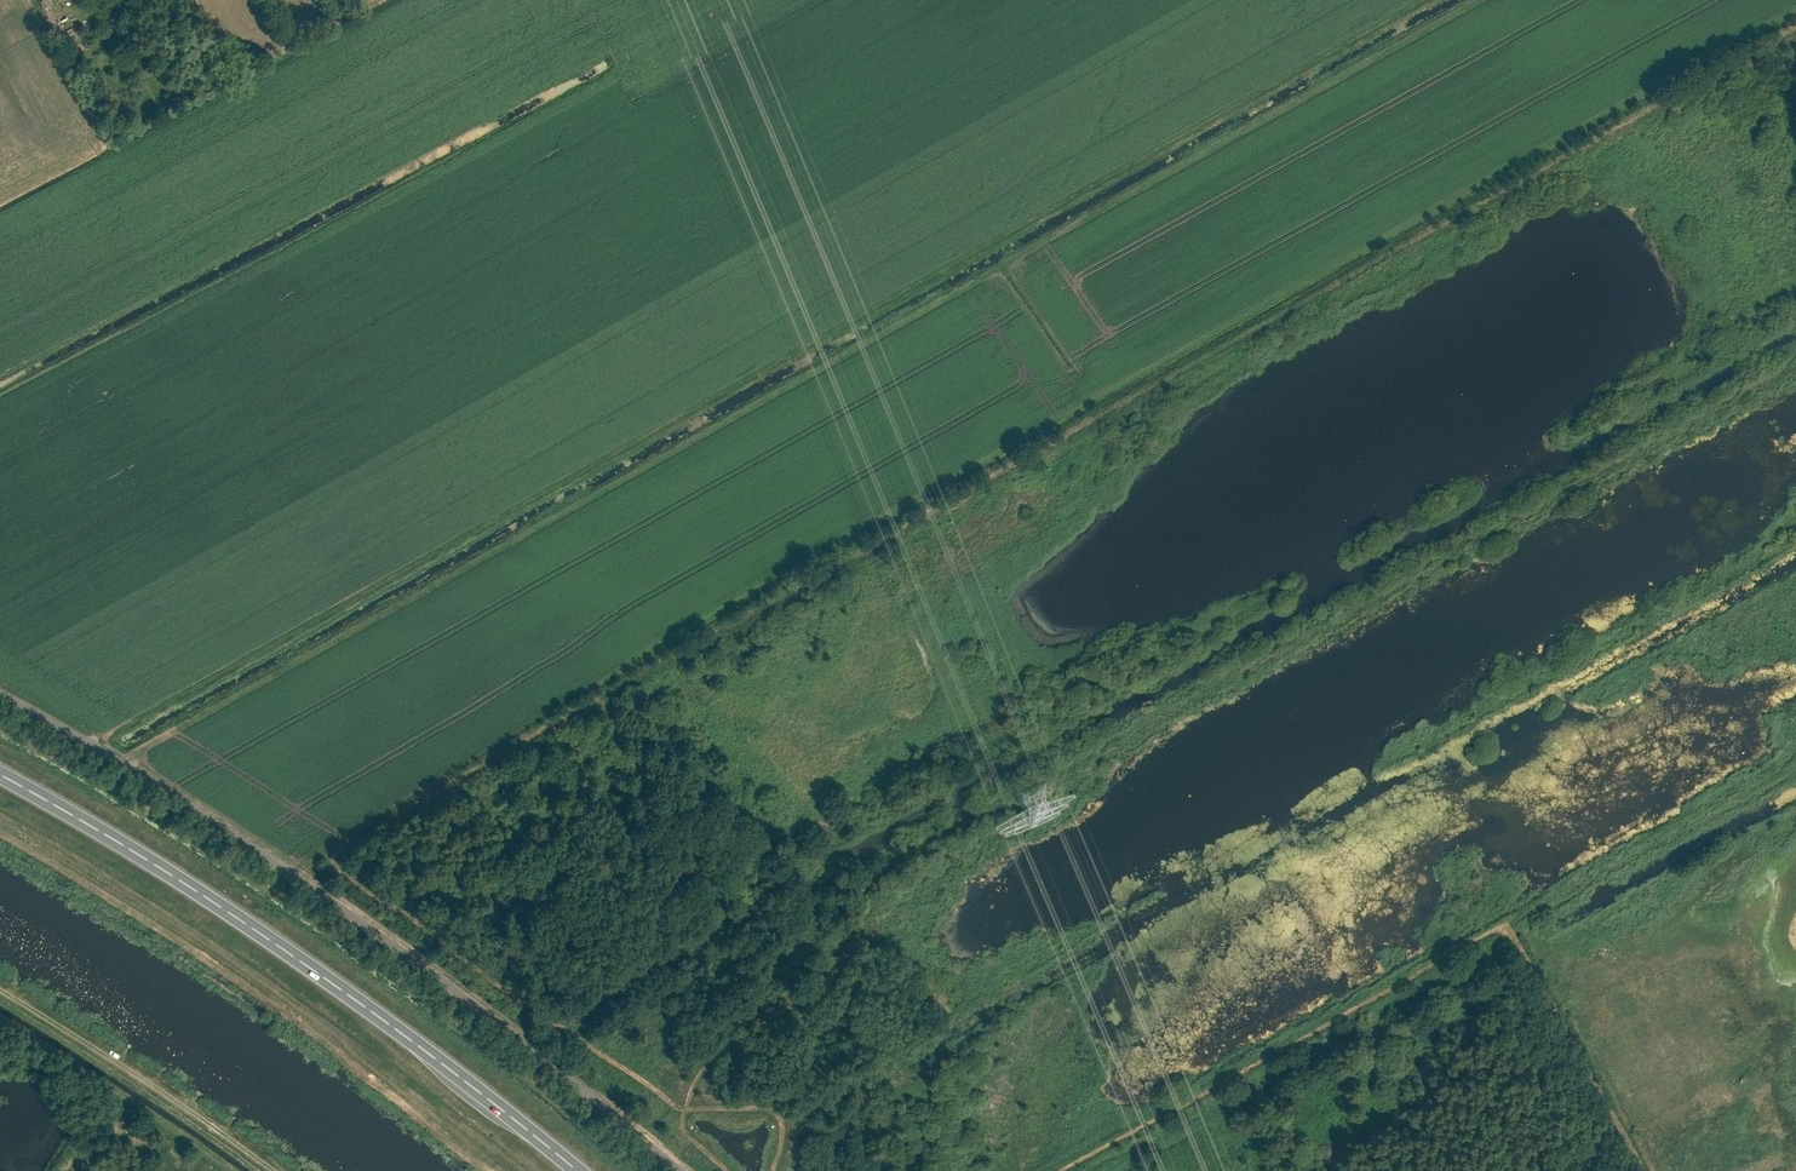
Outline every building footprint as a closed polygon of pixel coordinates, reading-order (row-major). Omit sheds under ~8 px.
[(76,40),(71,32),(74,30),(60,6),(48,13),(67,45),(76,40)]
